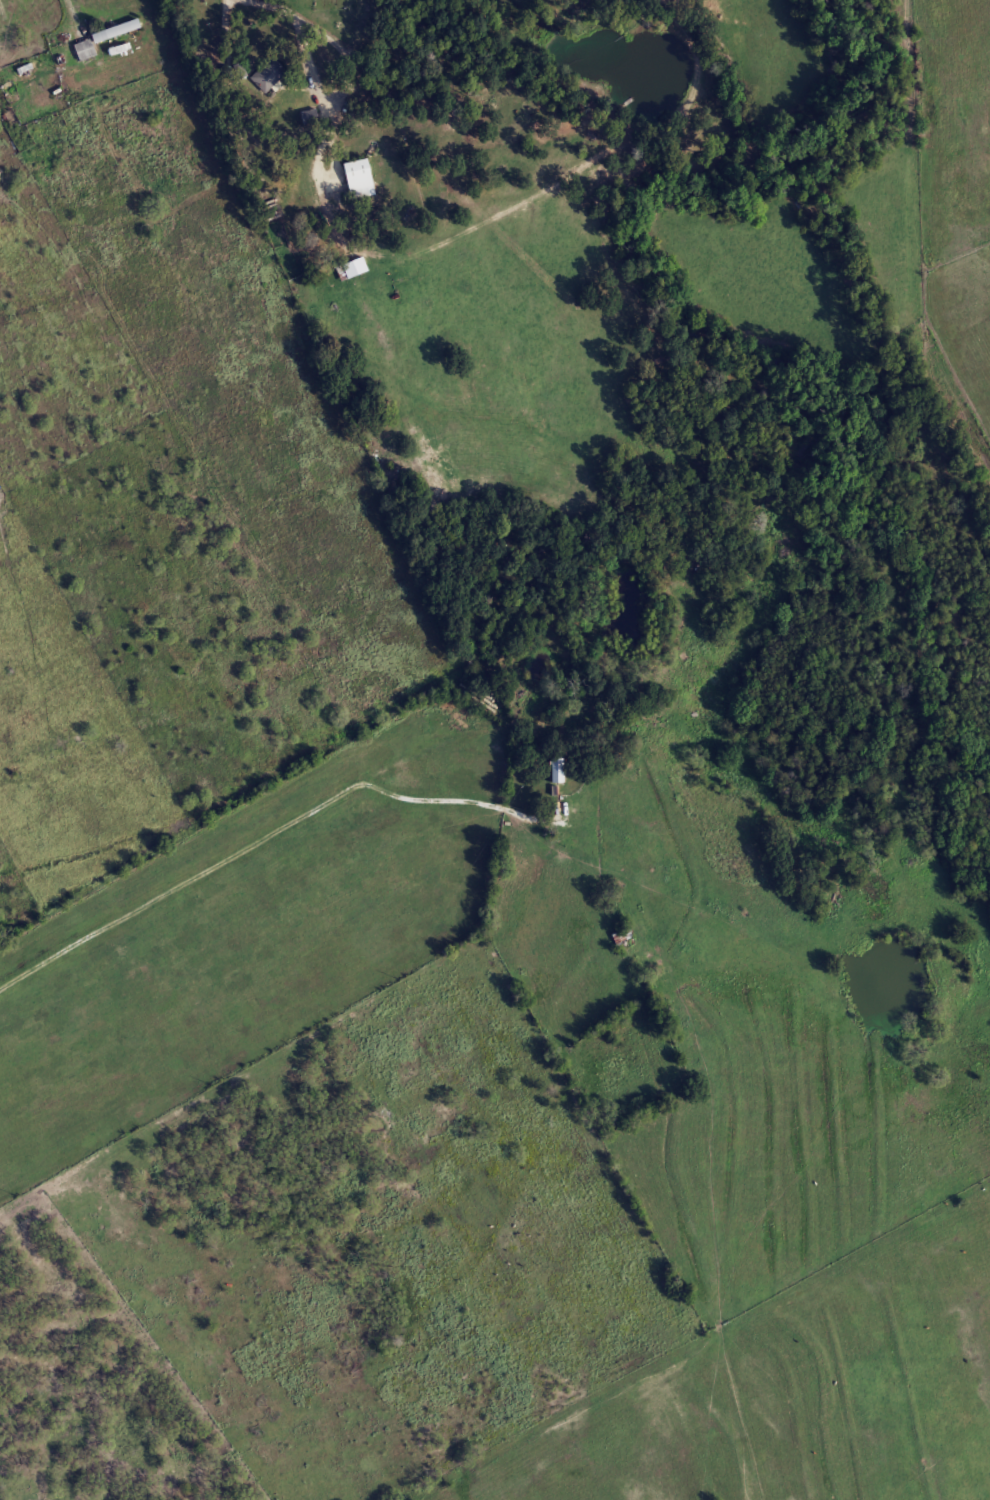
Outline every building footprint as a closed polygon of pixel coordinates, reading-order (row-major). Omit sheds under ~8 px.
[(139,27),(93,43),(89,35),(135,18),(139,27)] [(72,43),(89,39),(93,56),(77,60),(72,43)] [(133,53),(132,45),(109,48),(110,57),(133,53)] [(285,71),(262,94),(247,79),(270,56),(285,71)] [(302,113),(305,126),(319,123),(316,110),(302,113)] [(373,194),(348,200),(340,163),(365,158),(373,194)] [(548,783),(548,757),(570,757),(570,783),(548,783)] [(614,948),(609,933),(626,927),(631,942),(614,948)]
